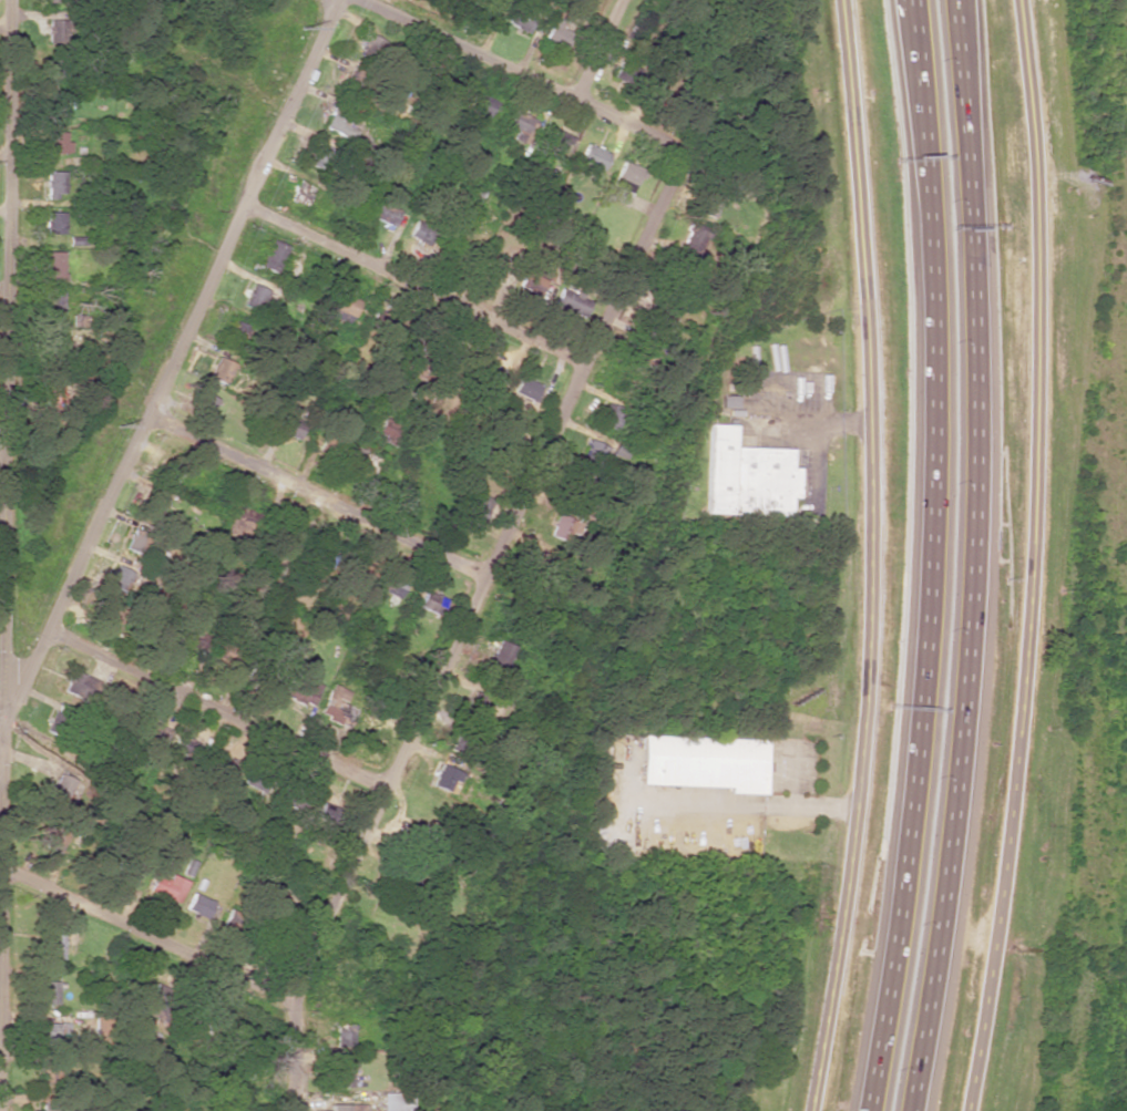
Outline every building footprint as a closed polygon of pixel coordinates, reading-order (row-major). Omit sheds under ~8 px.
[(491,0),(467,0),(481,12),(491,0)] [(535,17),(514,7),(506,24),(527,33),(535,17)] [(48,20),(49,45),(66,45),(65,20),(48,20)] [(391,44),(368,35),(361,53),(385,62),(391,44)] [(64,93),(46,92),(46,114),(64,115),(64,93)] [(497,103),(466,93),(453,132),(465,135),(473,113),(492,119),(497,103)] [(324,128),(349,140),(359,120),(333,108),(324,128)] [(555,166),(563,139),(545,134),(547,128),(534,125),(536,118),(510,111),(506,127),(515,130),(511,144),(541,152),(538,162),(555,166)] [(65,132),(47,132),(47,154),(70,154),(70,141),(65,141),(65,132)] [(334,150),(316,143),(308,165),(325,172),(334,150)] [(602,169),(607,151),(583,145),(578,162),(602,169)] [(624,207),(641,170),(622,161),(605,198),(624,207)] [(65,172),(46,171),(46,196),(64,197),(65,172)] [(400,211),(379,203),(372,218),(393,227),(400,211)] [(45,234),(63,234),(64,212),(45,211),(45,234)] [(433,234),(413,225),(408,237),(428,246),(433,234)] [(697,250),(704,233),(687,226),(678,250),(702,259),(704,253),(697,250)] [(287,246),(271,239),(259,266),(276,273),(287,246)] [(63,282),(64,252),(45,251),(45,281),(63,282)] [(479,271),(503,280),(509,263),(485,255),(479,271)] [(242,305),(269,316),(278,296),(250,285),(242,305)] [(589,301),(560,288),(553,305),(582,317),(589,301)] [(63,293),(47,292),(46,315),(61,315),(63,293)] [(359,301),(338,292),(328,316),(349,325),(359,301)] [(224,343),(244,352),(254,331),(234,321),(224,343)] [(645,365),(652,346),(639,341),(631,359),(645,365)] [(204,375),(224,385),(234,365),(214,355),(204,375)] [(476,378),(498,385),(503,368),(482,361),(476,378)] [(512,395),(535,401),(540,384),(518,377),(512,395)] [(215,399),(201,394),(195,411),(209,416),(215,399)] [(737,408),(737,396),(720,396),(720,408),(737,408)] [(597,425),(614,431),(623,409),(606,403),(597,425)] [(276,433),(298,440),(304,422),(282,415),(276,433)] [(397,442),(402,421),(383,417),(378,438),(397,442)] [(703,513),(789,516),(790,498),(797,498),(798,468),(791,468),(792,449),(735,447),(736,425),(706,424),(703,513)] [(599,467),(605,445),(586,440),(581,462),(599,467)] [(343,461),(372,476),(381,460),(352,445),(343,461)] [(481,524),(492,500),(471,490),(459,514),(481,524)] [(149,512),(165,516),(169,498),(153,494),(149,512)] [(228,543),(243,551),(261,517),(237,503),(221,533),(230,538),(228,543)] [(571,519),(557,513),(549,531),(578,543),(588,517),(574,512),(571,519)] [(123,547),(138,556),(154,529),(140,520),(123,547)] [(108,584),(120,590),(129,571),(117,565),(108,584)] [(395,597),(403,580),(387,573),(379,590),(395,597)] [(439,616),(445,599),(424,590),(417,607),(439,616)] [(513,647),(498,640),(485,667),(500,674),(513,647)] [(61,691),(85,701),(95,682),(71,671),(61,691)] [(295,702),(311,708),(320,685),(304,679),(295,702)] [(350,692),(331,684),(317,716),(338,725),(339,723),(347,727),(351,717),(341,713),(350,692)] [(483,720),(490,697),(474,692),(467,715),(483,720)] [(58,715),(68,715),(67,702),(58,703),(58,715)] [(162,749),(169,727),(141,718),(136,733),(144,736),(142,743),(162,749)] [(761,795),(763,739),(640,735),(638,785),(726,788),(726,794),(761,795)] [(42,802),(64,810),(78,771),(56,763),(42,802)] [(315,818),(334,826),(341,810),(321,802),(315,818)] [(64,854),(71,834),(38,824),(32,844),(64,854)] [(178,903),(187,881),(169,875),(167,880),(154,875),(147,892),(178,903)] [(205,919),(212,902),(191,893),(184,910),(205,919)] [(44,959),(61,960),(62,933),(45,933),(44,959)] [(59,982),(39,981),(38,1004),(59,1005),(59,982)] [(39,1024),(40,1048),(66,1047),(65,1023),(39,1024)] [(351,1047),(352,1024),(334,1024),(334,1047),(351,1047)] [(333,1087),(350,1088),(351,1065),(334,1064),(333,1087)] [(38,1084),(59,1085),(60,1068),(39,1067),(38,1084)] [(380,1093),(379,1110),(409,1110),(410,1093),(380,1093)]
